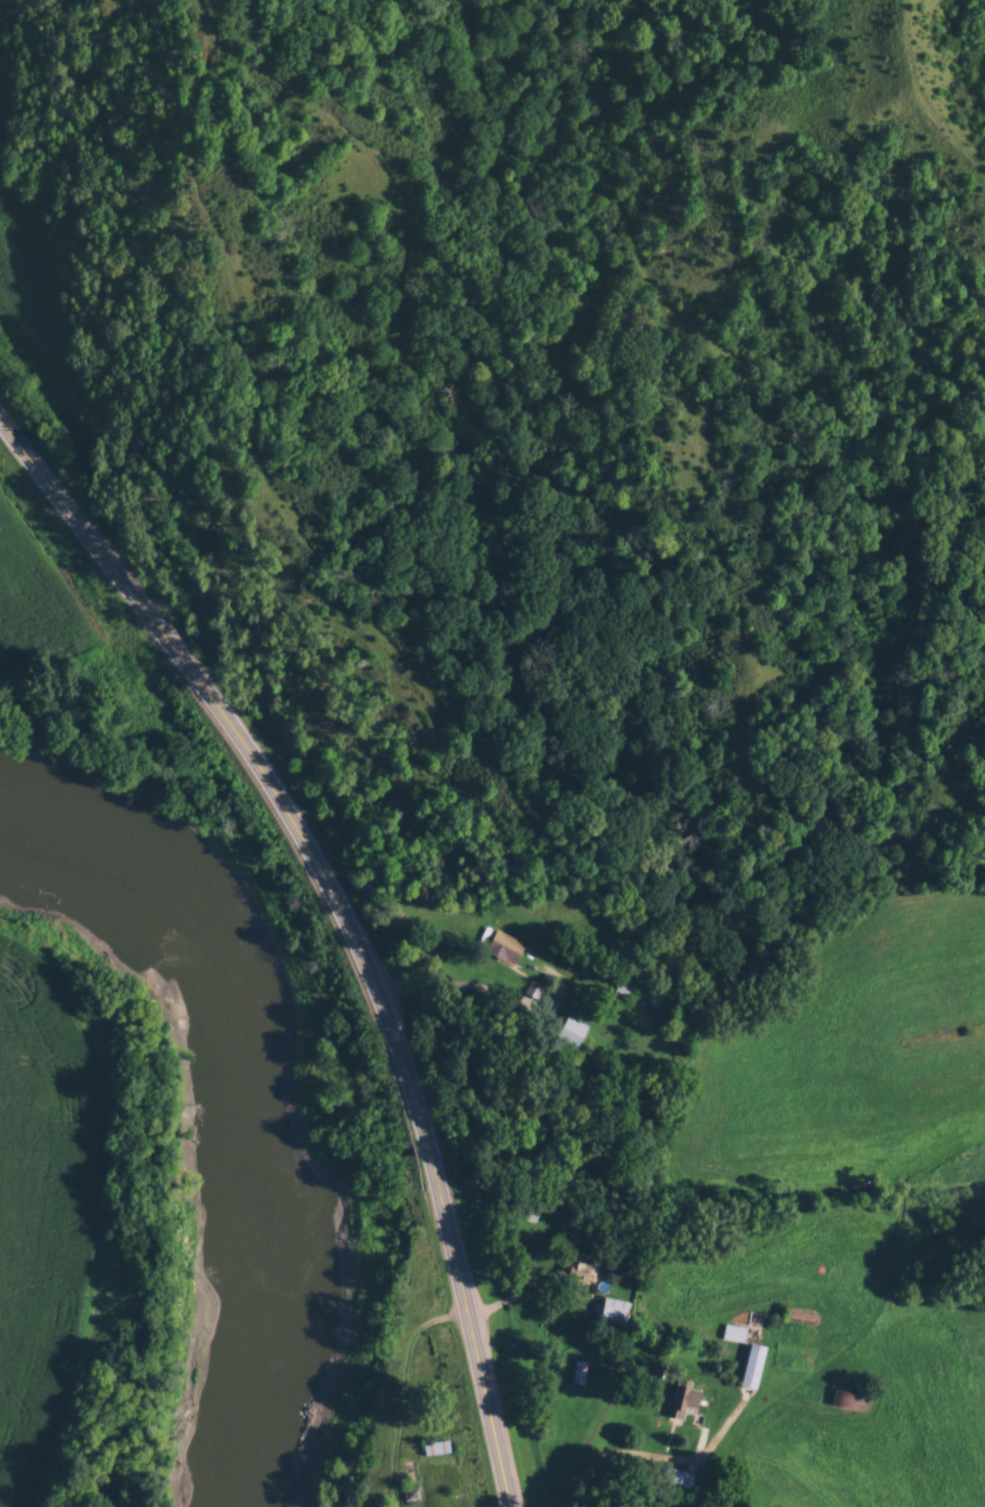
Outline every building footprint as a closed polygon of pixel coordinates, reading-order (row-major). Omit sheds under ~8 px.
[(526,941),(487,924),(477,946),(516,964),(526,941)] [(540,984),(531,979),(526,989),(535,994),(540,984)] [(615,993),(627,999),(633,987),(620,981),(615,993)] [(666,998),(655,991),(649,1000),(660,1007),(666,998)] [(578,1047),(588,1025),(566,1015),(556,1037),(578,1047)] [(559,1276),(590,1283),(596,1256),(565,1248),(559,1276)] [(631,1301),(604,1297),(600,1321),(627,1325),(631,1301)] [(746,1327),(724,1323),(722,1338),(743,1342),(746,1327)] [(742,1386),(757,1389),(766,1346),(750,1343),(742,1386)] [(574,1382),(585,1382),(586,1360),(575,1360),(574,1382)] [(692,1380),(677,1377),(670,1418),(684,1420),(686,1405),(699,1408),(702,1389),(691,1387),(692,1380)] [(857,1409),(860,1391),(834,1387),(831,1405),(857,1409)] [(426,1456),(451,1451),(448,1439),(424,1443),(426,1456)] [(694,1474),(669,1466),(664,1481),(689,1489),(694,1474)] [(405,1501),(420,1500),(419,1486),(404,1487),(405,1501)]
